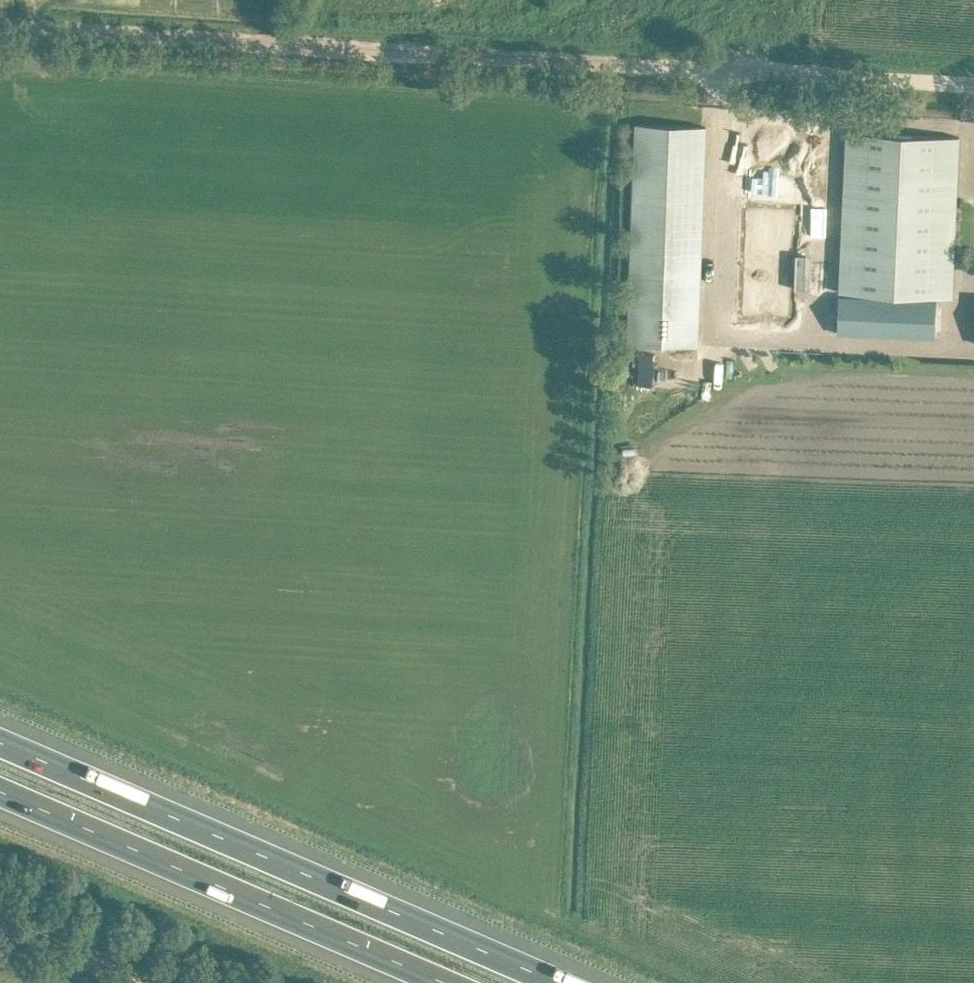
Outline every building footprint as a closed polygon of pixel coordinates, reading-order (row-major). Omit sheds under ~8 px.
[(634,121),(626,340),(699,343),(707,124),(634,121)] [(746,139),(746,158),(798,160),(798,141),(796,141),(797,125),(749,123),(749,139),(746,139)] [(953,295),(955,242),(960,135),(845,129),(838,290),(953,295)] [(798,200),(744,198),(740,310),(794,312),(798,200)] [(839,294),(837,332),(935,337),(936,298),(839,294)]
